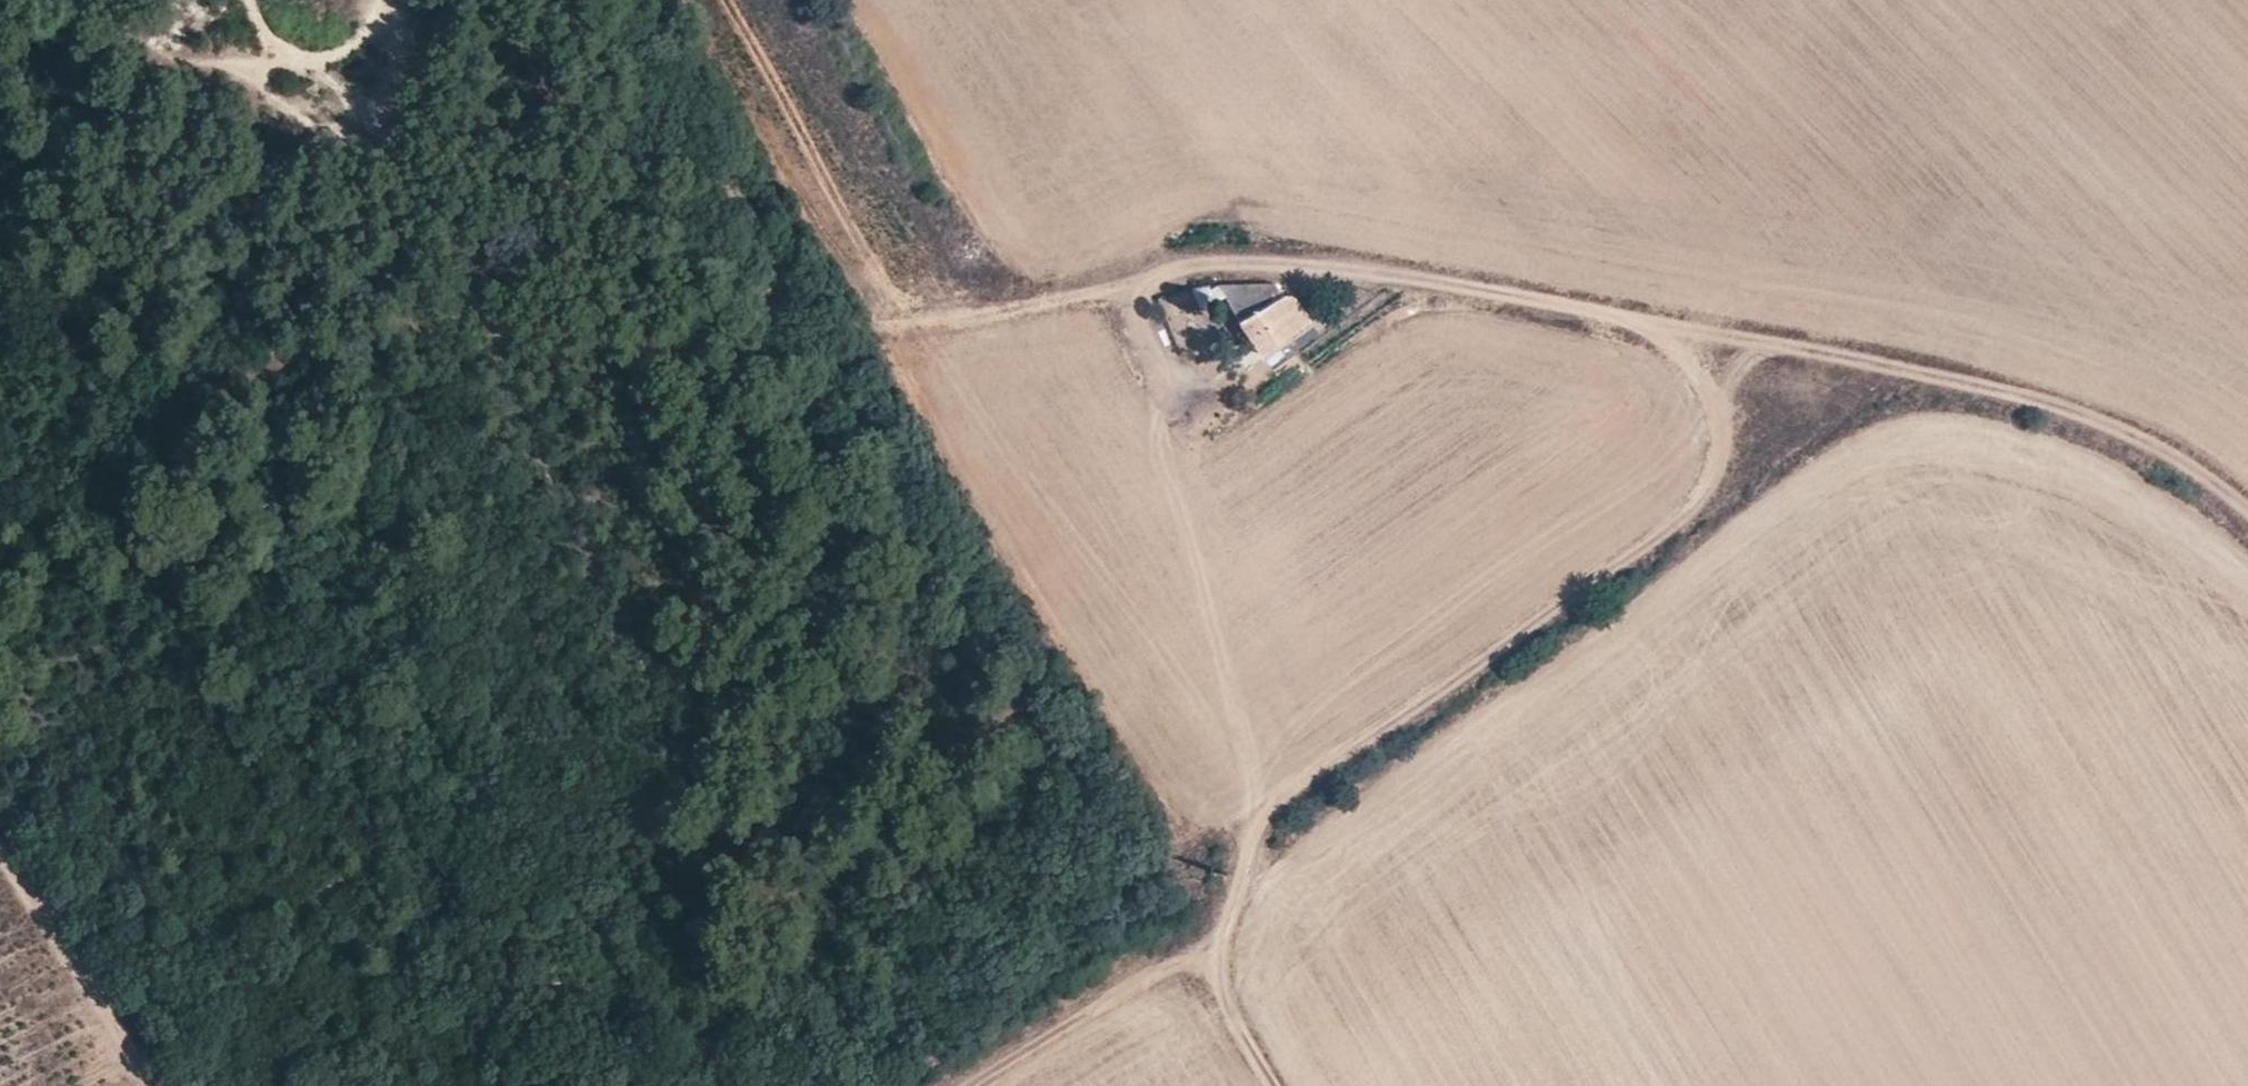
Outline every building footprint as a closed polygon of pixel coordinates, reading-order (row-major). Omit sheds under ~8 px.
[(1241,323),(1264,353),(1311,320),(1292,295),(1287,295),(1272,304),(1241,323)]
